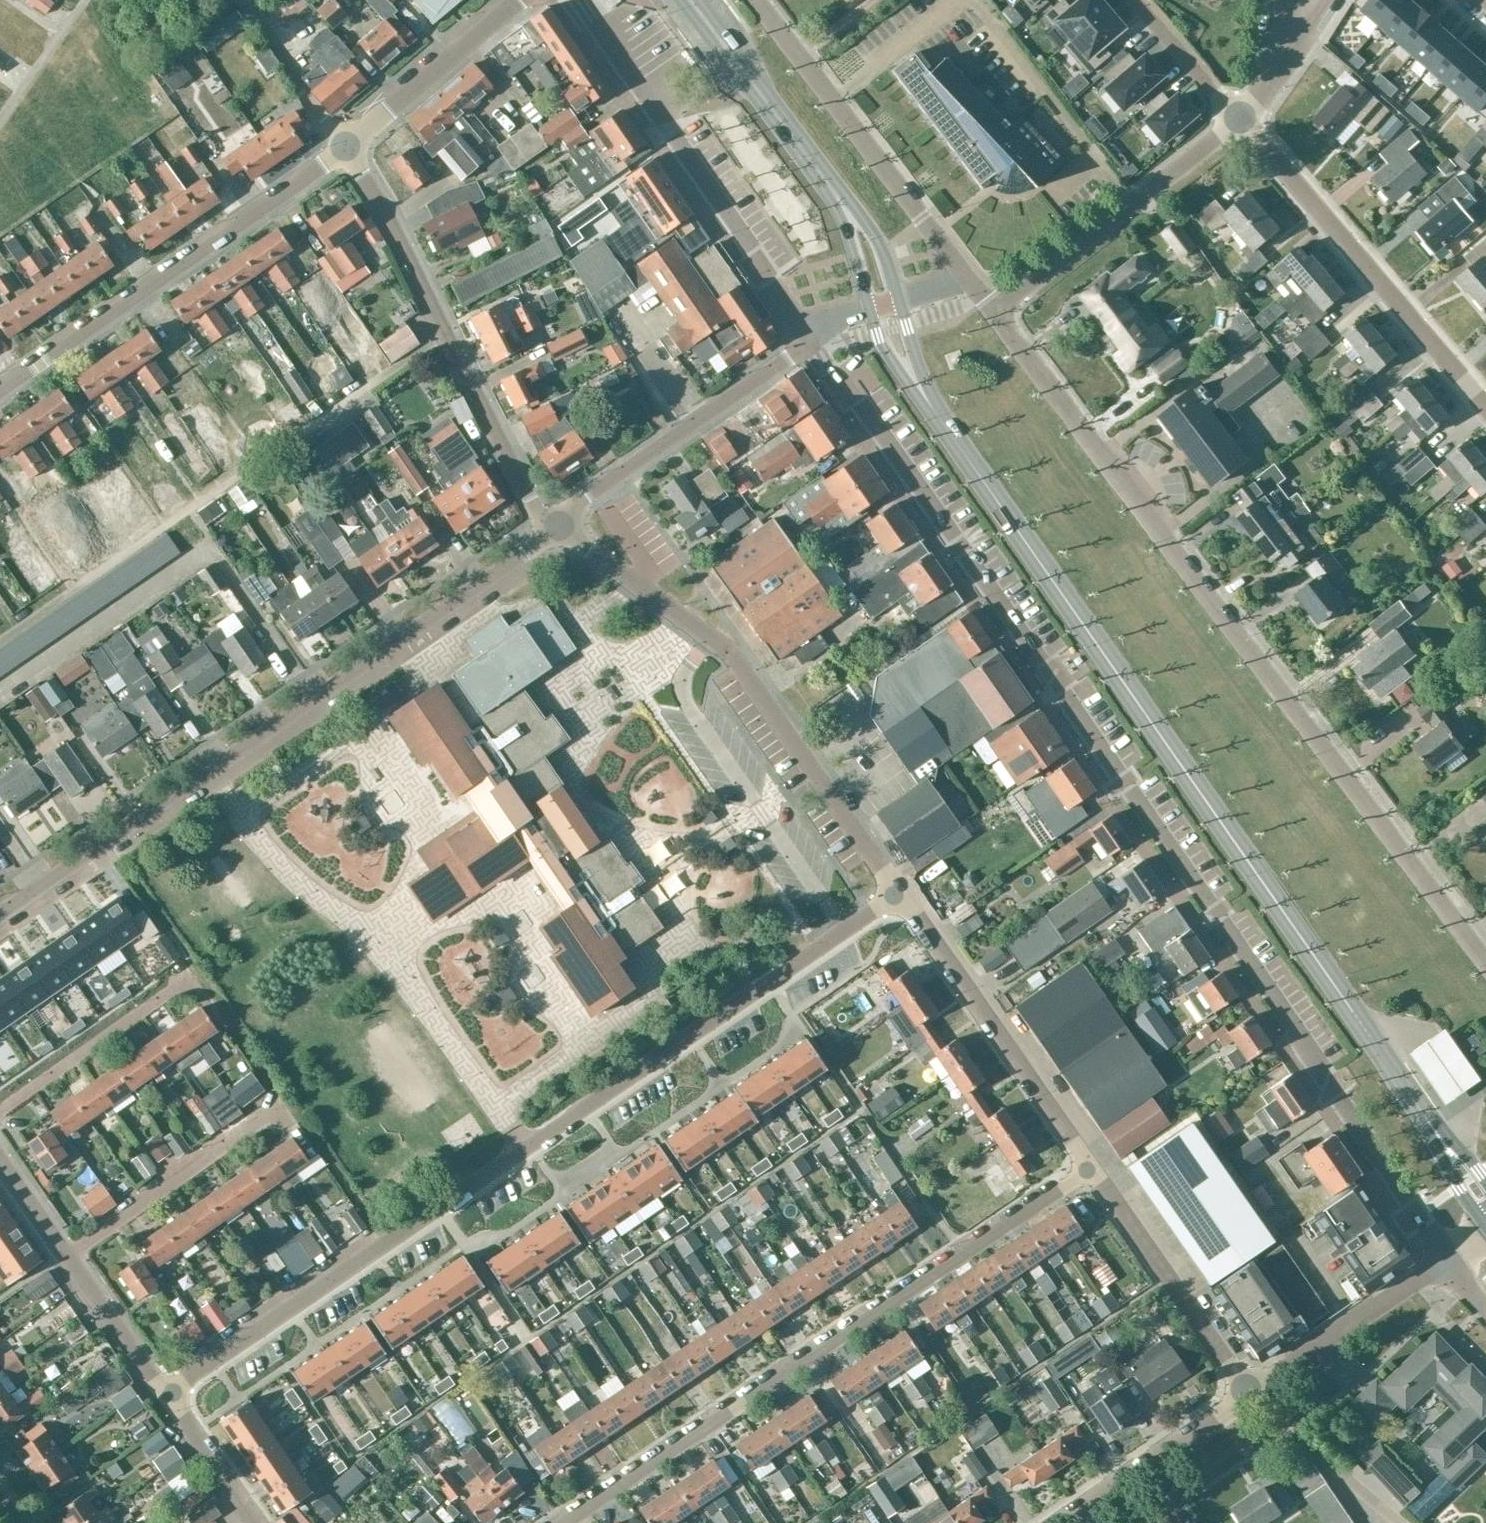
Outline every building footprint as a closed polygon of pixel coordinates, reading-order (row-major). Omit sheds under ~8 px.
[(49,0),(26,0),(26,1),(46,15),(54,3),(49,0)] [(334,29),(348,17),(334,0),(333,0),(319,12),(334,29)] [(388,0),(366,0),(365,0),(384,22),(360,43),(381,68),(406,47),(407,48),(416,40),(405,27),(404,28),(393,14),(396,11),(390,4),(391,2),(388,0)] [(432,24),(461,0),(412,0),(432,24)] [(1043,16),(1051,26),(1044,33),(1059,51),(1064,46),(1107,10),(1105,8),(1098,0),(1081,0),(1070,9),(1063,0),(1062,0),(1043,16)] [(1354,4),(1380,26),(1403,0),(1357,0),(1354,4)] [(1422,10),(1411,0),(1403,0),(1380,26),(1396,41),(1423,10),(1422,10)] [(530,20),(549,48),(560,41),(559,40),(563,38),(564,39),(568,36),(548,7),(530,20)] [(1108,11),(1107,10),(1064,46),(1087,74),(1109,55),(1101,46),(1122,28),(1108,12),(1108,11)] [(1396,41),(1413,55),(1439,25),(1422,10),(1423,10),(1396,41)] [(218,27),(199,40),(208,53),(227,39),(246,26),(237,13),(218,27)] [(530,20),(513,31),(534,60),(537,58),(549,48),(530,20)] [(1439,25),(1413,55),(1429,69),(1455,39),(1439,25)] [(355,57),(328,26),(307,45),(314,53),(307,59),(316,69),(304,79),(316,93),(314,94),(330,113),(366,82),(349,62),(355,57)] [(534,60),(513,31),(500,40),(489,50),(508,77),(534,60)] [(560,41),(549,48),(537,58),(546,71),(578,49),(568,36),(564,39),(563,38),(559,40),(560,41)] [(1429,69),(1445,83),(1472,53),(1455,39),(1429,69)] [(578,49),(546,71),(556,85),(587,63),(578,49)] [(1008,127),(1005,124),(944,58),(927,73),(912,53),(889,70),(980,189),(981,189),(978,185),(988,177),(990,180),(993,182),(996,184),(993,191),(998,193),(1003,194),(1008,195),(1013,195),(1018,193),(1023,192),(1028,189),(1032,186),(1034,188),(1063,161),(1021,116),(1008,127)] [(1445,83),(1461,97),(1485,69),(1485,65),(1472,53),(1445,83)] [(1106,89),(1122,109),(1162,76),(1151,63),(1149,65),(1143,57),(1135,64),(1128,55),(1102,76),(1110,85),(1106,89)] [(1355,55),(1350,61),(1359,69),(1364,63),(1355,55)] [(171,96),(191,81),(173,58),(154,73),(171,96)] [(449,85),(469,108),(493,87),(474,63),(449,85)] [(587,63),(556,85),(562,93),(576,113),(607,92),(587,63)] [(1485,119),(1485,69),(1461,97),(1485,119)] [(1379,75),(1374,81),(1383,89),(1388,83),(1379,75)] [(1071,81),(1062,89),(1069,98),(1078,91),(1071,81)] [(1341,87),(1312,120),(1334,139),(1334,138),(1343,145),(1361,125),(1370,133),(1390,110),(1378,99),(1358,82),(1349,93),(1342,86),(1341,87)] [(1388,83),(1383,89),(1392,97),(1397,91),(1388,83)] [(482,140),(460,115),(469,108),(449,85),(430,101),(471,149),(482,140)] [(1176,96),(1169,102),(1161,93),(1142,109),(1149,118),(1146,121),(1163,141),(1195,114),(1184,102),(1182,103),(1176,96)] [(471,149),(430,101),(409,118),(428,141),(424,145),(433,156),(438,152),(461,180),(482,162),(471,149)] [(1411,104),(1406,110),(1415,118),(1420,112),(1411,104)] [(568,109),(537,131),(548,146),(560,138),(561,139),(579,125),(568,109)] [(579,125),(561,139),(568,150),(567,151),(578,166),(568,174),(583,196),(647,151),(620,111),(586,134),(579,125)] [(259,137),(277,161),(302,144),(293,131),(303,125),(295,112),(259,137)] [(1420,112),(1415,118),(1424,125),(1429,119),(1420,112)] [(1395,115),(1387,124),(1397,132),(1404,123),(1395,115)] [(548,146),(537,131),(531,122),(497,146),(513,171),(548,146)] [(1458,155),(1459,155),(1468,163),(1484,145),(1485,147),(1485,122),(1474,137),(1458,155)] [(1099,125),(1091,132),(1098,140),(1106,133),(1099,125)] [(1407,149),(1417,140),(1408,129),(1386,148),(1394,158),(1370,178),(1391,202),(1427,172),(1407,149)] [(277,161),(259,137),(224,161),(233,174),(243,166),(252,179),(277,161)] [(170,146),(174,161),(187,157),(182,142),(170,146)] [(394,161),(414,190),(429,179),(408,151),(394,161)] [(1438,164),(1445,173),(1456,164),(1448,155),(1438,164)] [(150,189),(166,183),(156,158),(141,164),(150,189)] [(636,193),(609,212),(620,226),(674,189),(653,159),(625,178),(636,193)] [(212,182),(221,175),(211,163),(202,170),(212,182)] [(1123,163),(1117,169),(1126,179),(1137,170),(1131,164),(1127,167),(1123,163)] [(1447,205),(1416,232),(1434,254),(1473,221),(1458,203),(1470,193),(1458,179),(1455,175),(1435,192),(1438,195),(1447,205)] [(130,201),(141,195),(130,176),(119,182),(130,201)] [(529,177),(522,181),(527,190),(535,185),(529,177)] [(129,247),(207,204),(193,178),(114,221),(129,247)] [(427,205),(434,220),(423,225),(428,235),(427,235),(429,239),(430,238),(437,252),(462,239),(465,245),(482,236),(467,205),(481,197),(482,199),(483,198),(475,182),(447,191),(427,205)] [(116,210),(129,201),(120,189),(107,198),(116,210)] [(620,226),(601,239),(602,240),(618,265),(630,257),(633,261),(674,232),(689,254),(709,240),(691,213),(684,203),(680,198),(674,189),(620,226)] [(1230,222),(1238,232),(1263,211),(1247,192),(1225,211),(1215,199),(1197,214),(1212,231),(1230,222)] [(95,198),(101,214),(113,210),(107,194),(95,198)] [(598,198),(590,203),(598,215),(606,210),(601,202),(598,198)] [(590,203),(582,209),(590,221),(598,215),(590,203)] [(322,210),(308,220),(345,273),(362,261),(347,239),(364,227),(350,207),(330,221),(322,210)] [(582,209),(573,215),(582,227),(590,221),(582,209)] [(80,242),(0,293),(0,332),(102,267),(93,252),(101,247),(78,211),(66,219),(80,242)] [(1263,211),(1238,232),(1247,242),(1240,248),(1250,259),(1236,271),(1244,280),(1267,260),(1257,248),(1279,230),(1263,211)] [(573,215),(565,220),(573,232),(577,230),(582,227),(573,215)] [(565,220),(557,226),(560,231),(565,238),(573,232),(565,220)] [(454,285),(463,304),(561,256),(552,238),(555,236),(546,222),(530,230),(537,245),(454,285)] [(1195,248),(1175,222),(1163,232),(1182,257),(1195,248)] [(42,235),(52,251),(62,245),(52,229),(42,235)] [(261,242),(292,289),(301,283),(282,256),(291,249),(278,230),(261,242)] [(573,232),(565,238),(571,246),(583,238),(577,230),(573,232)] [(491,246),(501,241),(496,231),(486,236),(491,246)] [(1485,260),(1485,237),(1464,256),(1472,265),(1455,279),(1468,294),(1470,292),(1485,310),(1485,261),(1485,260)] [(602,240),(570,262),(601,314),(649,280),(677,323),(738,282),(727,267),(711,244),(686,261),(683,257),(671,239),(637,262),(623,272),(618,265),(602,240)] [(292,289),(261,242),(242,255),(256,274),(266,268),(284,295),(292,289)] [(26,247),(8,259),(18,275),(37,264),(26,247)] [(1298,247),(1265,275),(1276,288),(1282,283),(1291,294),(1281,303),(1287,309),(1286,310),(1327,274),(1312,256),(1309,259),(1298,247)] [(343,275),(328,253),(317,261),(332,282),(343,275)] [(225,267),(257,313),(265,308),(246,281),(256,274),(242,255),(225,267)] [(1148,329),(1135,311),(1120,292),(1147,272),(1137,258),(1110,279),(1107,275),(1081,294),(1122,348),(1115,353),(1129,371),(1147,357),(1155,368),(1152,370),(1162,383),(1188,363),(1178,350),(1176,351),(1155,323),(1148,329)] [(257,313),(225,267),(208,279),(221,299),(231,292),(250,319),(257,313)] [(1327,274),(1286,310),(1293,318),(1302,311),(1308,311),(1316,321),(1326,312),(1324,310),(1344,293),(1327,274)] [(208,279),(190,291),(222,338),(230,332),(212,306),(221,299),(208,279)] [(666,333),(658,339),(671,359),(680,353),(706,335),(718,352),(717,352),(717,353),(707,360),(716,373),(726,366),(750,350),(753,354),(772,341),(769,337),(773,334),(738,282),(677,323),(665,331),(666,333)] [(222,338),(190,291),(172,304),(186,323),(195,317),(214,343),(222,338)] [(547,305),(558,300),(553,291),(543,296),(547,305)] [(471,319),(482,341),(535,315),(534,313),(529,303),(522,307),(519,300),(513,298),(502,304),(471,319)] [(1287,309),(1281,303),(1277,298),(1255,317),(1265,328),(1286,310),(1287,309)] [(535,315),(482,341),(493,363),(524,348),(530,345),(524,334),(540,326),(538,322),(546,319),(542,310),(534,313),(535,315)] [(1333,363),(1340,371),(1380,336),(1364,318),(1344,335),(1354,346),(1333,363)] [(1298,345),(1302,350),(1323,332),(1314,322),(1294,340),(1298,345)] [(1221,352),(1228,362),(1262,336),(1255,326),(1221,352)] [(406,327),(380,344),(391,361),(417,343),(406,327)] [(545,345),(553,361),(587,345),(579,328),(545,345)] [(129,343),(161,390),(166,396),(174,390),(169,383),(168,384),(150,358),(160,351),(146,331),(129,343)] [(1323,332),(1302,350),(1312,360),(1332,342),(1323,332)] [(1380,336),(1340,371),(1346,379),(1359,368),(1369,379),(1376,372),(1396,355),(1380,336)] [(1282,357),(1291,349),(1282,338),(1273,346),(1282,357)] [(192,339),(183,345),(191,357),(200,350),(192,339)] [(129,343),(111,355),(125,376),(134,370),(153,396),(161,390),(129,343)] [(624,360),(617,343),(603,349),(611,366),(624,360)] [(1227,412),(1277,374),(1261,353),(1209,392),(1202,382),(1160,413),(1213,483),(1246,457),(1229,435),(1239,427),(1227,412)] [(111,355),(94,367),(126,415),(134,409),(116,383),(125,376),(111,355)] [(1295,357),(1291,360),(1287,364),(1294,372),(1302,366),(1295,357)] [(546,375),(546,374),(555,370),(549,358),(503,382),(515,407),(527,401),(530,408),(540,403),(530,383),(546,375)] [(126,415),(94,367),(75,380),(90,400),(99,394),(118,420),(126,415)] [(313,396),(294,368),(283,376),(301,404),(313,396)] [(762,442),(822,401),(801,370),(717,427),(701,439),(725,472),(763,444),(762,442)] [(305,380),(314,394),(326,387),(317,373),(305,380)] [(1385,425),(1392,433),(1432,397),(1417,379),(1397,397),(1406,407),(1385,425)] [(1367,385),(1344,405),(1347,408),(1352,414),(1354,412),(1375,394),(1367,385)] [(41,403),(74,451),(82,446),(63,419),(74,412),(60,391),(41,403)] [(592,458),(564,417),(580,409),(571,393),(553,402),(520,418),(539,455),(557,481),(592,458)] [(1375,394),(1354,412),(1359,418),(1364,423),(1384,405),(1375,394)] [(1432,397),(1392,433),(1398,441),(1412,429),(1421,440),(1428,433),(1448,416),(1432,397)] [(23,416),(38,437),(48,430),(66,456),(74,451),(41,403),(23,416)] [(396,435),(376,405),(363,413),(382,444),(396,435)] [(804,467),(847,438),(825,405),(781,434),(746,457),(752,465),(763,481),(789,463),(794,469),(802,464),(804,467)] [(422,446),(448,427),(437,413),(412,433),(422,446)] [(23,416),(6,428),(39,476),(47,470),(28,443),(38,437),(23,416)] [(1345,420),(1335,429),(1343,439),(1353,430),(1349,426),(1345,420)] [(332,436),(349,460),(369,447),(352,422),(332,436)] [(6,428),(0,432),(0,458),(2,461),(12,454),(31,481),(39,476),(6,428)] [(465,501),(476,517),(502,500),(481,469),(480,469),(474,460),(477,457),(458,430),(430,449),(439,463),(441,462),(467,500),(465,501)] [(349,460),(332,436),(320,444),(336,469),(349,460)] [(1445,494),(1484,460),(1468,441),(1439,466),(1447,475),(1428,491),(1437,501),(1445,494)] [(1399,463),(1407,473),(1427,456),(1419,446),(1399,463)] [(1427,456),(1407,473),(1404,476),(1413,485),(1436,465),(1427,456)] [(883,493),(859,458),(824,482),(820,476),(781,503),(796,526),(809,517),(816,528),(807,534),(816,548),(866,514),(861,508),(883,493)] [(1445,494),(1451,502),(1472,485),(1480,495),(1485,491),(1485,461),(1484,460),(1445,494)] [(441,462),(439,463),(432,468),(439,478),(435,481),(444,494),(435,500),(455,531),(476,517),(465,501),(467,500),(441,462)] [(1274,463),(1233,495),(1244,511),(1238,515),(1255,538),(1300,503),(1294,494),(1288,499),(1277,483),(1285,478),(1274,463)] [(414,469),(403,477),(416,496),(428,487),(415,468),(414,469)] [(674,518),(689,541),(715,523),(705,509),(726,495),(708,468),(686,483),(680,475),(664,486),(682,513),(674,518)] [(729,478),(740,494),(752,486),(740,470),(729,478)] [(244,481),(227,493),(237,507),(254,496),(244,481)] [(332,519),(344,513),(337,499),(325,504),(332,519)] [(389,516),(417,557),(436,544),(430,534),(434,530),(417,505),(407,512),(403,506),(395,511),(387,499),(379,504),(388,517),(389,516)] [(222,513),(214,500),(197,511),(205,524),(222,513)] [(1300,503),(1255,538),(1271,558),(1278,553),(1290,568),(1318,547),(1317,547),(1324,541),(1314,526),(1305,533),(1300,537),(1292,526),(1297,522),(1295,520),(1306,511),(1300,503)] [(379,545),(397,571),(417,557),(389,516),(388,517),(379,504),(371,509),(390,537),(379,545)] [(833,572),(842,585),(843,584),(848,590),(919,541),(893,504),(865,524),(878,543),(846,566),(845,564),(833,572)] [(1451,525),(1460,535),(1480,517),(1472,508),(1451,525)] [(720,523),(727,534),(748,519),(742,509),(720,523)] [(295,520),(328,567),(341,558),(308,511),(295,520)] [(318,522),(332,542),(342,535),(329,515),(318,522)] [(1460,535),(1468,545),(1485,529),(1485,524),(1480,517),(1460,535)] [(707,564),(775,662),(790,651),(817,633),(841,616),(827,596),(842,585),(833,572),(820,552),(804,564),(772,519),(707,564)] [(397,571),(379,545),(378,545),(368,531),(348,545),(376,585),(397,571)] [(165,533),(155,540),(169,560),(179,553),(165,533)] [(155,540),(145,546),(159,566),(169,560),(155,540)] [(919,541),(848,590),(849,591),(850,590),(871,619),(897,601),(907,616),(911,613),(922,629),(962,603),(919,541)] [(145,546),(135,553),(149,573),(159,566),(145,546)] [(135,553),(126,560),(139,580),(149,573),(135,553)] [(1332,588),(1346,577),(1328,553),(1308,569),(1315,579),(1298,593),(1320,622),(1344,604),(1332,588)] [(1442,554),(1437,559),(1442,565),(1448,560),(1442,554)] [(1453,559),(1442,567),(1451,579),(1462,571),(1453,559)] [(126,560),(116,567),(129,587),(139,580),(126,560)] [(304,562),(297,567),(302,576),(309,571),(304,562)] [(227,585),(212,563),(197,574),(212,596),(227,585)] [(116,567),(106,574),(120,594),(129,587),(116,567)] [(309,571),(338,613),(358,599),(340,573),(327,582),(324,577),(323,578),(315,567),(309,571)] [(311,593),(301,600),(319,626),(338,613),(309,571),(302,576),(310,586),(307,588),(311,593)] [(106,574),(96,580),(110,600),(120,594),(106,574)] [(243,581),(259,604),(269,597),(253,574),(243,581)] [(96,580),(86,587),(100,607),(110,600),(96,580)] [(1424,583),(1413,592),(1420,600),(1430,591),(1424,583)] [(319,626),(301,600),(290,584),(279,592),(281,595),(271,602),(280,615),(282,614),(299,640),(319,626)] [(180,586),(169,593),(177,605),(188,597),(180,586)] [(86,587),(76,594),(90,614),(100,607),(86,587)] [(76,594),(66,601),(80,621),(90,614),(76,594)] [(152,607),(159,616),(168,609),(162,600),(152,607)] [(66,601),(56,608),(70,628),(80,621),(66,601)] [(463,640),(475,656),(451,672),(480,714),(521,686),(576,649),(562,628),(560,630),(550,614),(551,613),(543,602),(508,626),(500,615),(463,640)] [(1373,686),(1382,697),(1411,675),(1402,664),(1415,654),(1394,628),(1410,615),(1400,602),(1371,624),(1382,638),(1360,655),(1364,660),(1354,668),(1370,689),(1373,686)] [(56,608),(47,614),(60,634),(70,628),(56,608)] [(938,633),(906,655),(938,700),(999,657),(995,652),(988,641),(966,610),(942,627),(944,629),(938,633)] [(47,614),(37,621),(50,641),(60,634),(47,614)] [(128,627),(87,655),(105,680),(117,672),(129,689),(148,676),(131,651),(140,645),(128,627)] [(200,640),(202,644),(222,672),(236,663),(245,676),(266,661),(242,628),(227,639),(219,627),(200,640)] [(161,632),(142,646),(161,674),(169,669),(189,697),(223,673),(222,672),(202,644),(180,659),(161,632)] [(817,633),(790,651),(800,665),(826,647),(817,633)] [(1,675),(11,668),(0,653),(0,674),(1,675)] [(80,653),(66,662),(76,677),(90,667),(80,653)] [(935,767),(969,744),(938,700),(906,655),(875,677),(869,717),(916,783),(874,813),(906,859),(956,825),(932,789),(935,767)] [(971,743),(972,745),(1030,704),(1029,702),(1030,701),(999,657),(938,700),(969,744),(971,743)] [(451,672),(389,715),(423,764),(429,760),(437,771),(434,773),(452,798),(461,791),(475,811),(420,849),(432,866),(406,884),(431,920),(478,888),(479,889),(526,857),(563,910),(540,925),(565,961),(559,965),(593,1015),(633,988),(616,964),(624,958),(622,955),(662,927),(635,887),(643,882),(629,861),(626,864),(606,835),(600,839),(544,757),(569,740),(551,714),(543,719),(521,686),(480,714),(451,672)] [(117,706),(122,713),(137,734),(150,725),(159,738),(180,723),(148,676),(129,689),(126,691),(131,697),(117,706)] [(68,696),(54,677),(39,687),(53,707),(68,696)] [(36,686),(27,693),(34,703),(43,696),(36,686)] [(1441,712),(1451,703),(1442,692),(1417,711),(1426,722),(1429,720),(1436,729),(1414,746),(1432,770),(1462,747),(1452,734),(1456,731),(1448,721),(1441,712)] [(114,702),(82,725),(89,736),(88,736),(103,758),(137,735),(137,734),(122,713),(117,706),(114,702)] [(1030,704),(972,745),(987,767),(997,760),(1016,787),(1067,754),(1064,750),(1036,710),(1035,710),(1030,704)] [(32,768),(49,793),(62,783),(72,797),(93,783),(66,744),(32,768)] [(32,768),(31,767),(31,768),(24,757),(0,774),(0,794),(16,817),(50,794),(49,793),(32,768)] [(1021,786),(1010,794),(1024,815),(1034,808),(1054,837),(1077,821),(1068,808),(1093,791),(1071,759),(1024,792),(1021,786)] [(710,809),(699,817),(705,825),(716,818),(710,809)] [(361,812),(349,821),(358,835),(371,826),(361,812)] [(1106,856),(1128,841),(1110,815),(1044,861),(1047,866),(1040,871),(1047,881),(1054,876),(1056,879),(1082,861),(1077,854),(1096,841),(1106,856)] [(729,836),(718,844),(718,845),(724,853),(735,845),(729,837),(729,836)] [(908,860),(915,871),(936,857),(929,846),(908,860)] [(1140,860),(1105,885),(1111,894),(1125,884),(1139,906),(1162,890),(1140,860)] [(1091,882),(1003,943),(1023,971),(1110,910),(1103,899),(1091,882)] [(116,897),(93,914),(117,949),(140,933),(145,940),(156,931),(142,911),(131,919),(116,897)] [(974,910),(968,901),(946,917),(952,925),(974,910)] [(1182,975),(1208,957),(1173,906),(1136,931),(1146,946),(1150,952),(1147,954),(1168,985),(1182,975)] [(93,914),(70,929),(95,964),(117,949),(93,914)] [(496,929),(487,935),(496,948),(506,941),(508,939),(500,926),(496,929)] [(70,929),(47,946),(71,981),(95,964),(70,929)] [(1086,958),(1096,972),(1124,953),(1114,939),(1086,958)] [(47,946),(25,961),(49,996),(71,981),(47,946)] [(977,961),(986,973),(1007,959),(998,946),(977,961)] [(25,961),(2,977),(26,1012),(49,996),(25,961)] [(1014,1008),(1060,1073),(1125,1027),(1079,962),(1014,1008)] [(877,971),(901,1005),(922,990),(907,969),(897,976),(888,963),(877,971)] [(1025,979),(1033,990),(1044,982),(1037,971),(1025,979)] [(1212,1012),(1236,996),(1220,973),(1208,982),(1202,974),(1191,981),(1181,987),(1203,1018),(1212,1012)] [(0,978),(0,1022),(4,1028),(26,1012),(2,977),(0,978)] [(507,984),(494,993),(503,1006),(514,998),(516,997),(507,984)] [(125,988),(116,994),(120,1001),(130,994),(125,988)] [(901,1005),(888,1014),(912,1048),(936,1032),(926,1017),(936,1011),(922,990),(901,1005)] [(116,994),(106,1001),(110,1007),(120,1001),(116,994)] [(1166,1027),(1153,1006),(1132,1019),(1146,1040),(1166,1027)] [(180,1023),(202,1055),(210,1067),(220,1060),(206,1039),(217,1031),(201,1008),(180,1023)] [(1245,1061),(1269,1044),(1249,1016),(1226,1032),(1222,1027),(1213,1033),(1222,1047),(1231,1041),(1236,1048),(1226,1055),(1235,1068),(1245,1061)] [(79,1019),(70,1026),(75,1032),(84,1026),(79,1019)] [(180,1023),(157,1039),(174,1062),(180,1071),(202,1055),(180,1023)] [(1485,1075),(1447,1023),(1411,1049),(1449,1101),(1485,1075)] [(1183,1041),(1192,1054),(1216,1038),(1207,1025),(1183,1041)] [(70,1026),(60,1032),(65,1039),(75,1032),(70,1026)] [(1060,1073),(1101,1132),(1150,1096),(1165,1085),(1125,1027),(1060,1073)] [(936,1032),(912,1048),(922,1064),(936,1055),(949,1074),(970,1060),(955,1039),(946,1045),(936,1032)] [(1455,1046),(1466,1063),(1485,1049),(1474,1033),(1455,1046)] [(157,1039),(136,1054),(152,1077),(157,1083),(165,1078),(160,1071),(174,1062),(157,1039)] [(805,1039),(788,1051),(808,1081),(826,1068),(805,1039)] [(47,1041),(38,1048),(42,1055),(52,1048),(47,1041)] [(788,1051),(769,1063),(790,1093),(808,1081),(788,1051)] [(115,1069),(131,1092),(152,1077),(136,1054),(115,1069)] [(970,1060),(949,1074),(973,1108),(984,1100),(974,1086),(983,1080),(970,1060)] [(769,1063),(751,1076),(772,1105),(790,1093),(769,1063)] [(131,1092),(115,1069),(93,1084),(110,1107),(110,1106),(131,1092)] [(240,1108),(255,1096),(264,1090),(251,1072),(226,1090),(235,1101),(240,1108)] [(1289,1074),(1260,1095),(1266,1104),(1261,1108),(1275,1128),(1280,1124),(1289,1118),(1290,1120),(1311,1105),(1289,1074)] [(751,1076),(732,1089),(735,1092),(735,1091),(753,1118),(754,1117),(772,1105),(751,1076)] [(93,1084),(72,1099),(88,1122),(104,1111),(108,1117),(115,1112),(110,1106),(110,1107),(93,1084)] [(203,1085),(196,1090),(206,1104),(213,1099),(203,1085)] [(891,1087),(866,1105),(878,1121),(902,1103),(891,1087)] [(735,1092),(717,1104),(738,1133),(757,1120),(754,1117),(753,1118),(735,1091),(735,1092)] [(1150,1096),(1101,1132),(1119,1157),(1169,1123),(1150,1096)] [(51,1114),(58,1125),(71,1142),(80,1135),(77,1130),(88,1122),(72,1099),(51,1114)] [(982,1121),(996,1142),(1017,1128),(1003,1107),(994,1114),(984,1100),(973,1108),(964,1114),(973,1127),(982,1121)] [(717,1104),(699,1116),(719,1146),(738,1133),(717,1104)] [(219,1128),(206,1108),(196,1115),(209,1135),(219,1128)] [(835,1122),(843,1117),(837,1108),(829,1113),(835,1122)] [(1204,1120),(1217,1140),(1232,1130),(1219,1111),(1204,1120)] [(827,1127),(835,1122),(829,1113),(821,1119),(827,1127)] [(906,1128),(914,1139),(933,1124),(925,1114),(906,1128)] [(699,1116),(681,1129),(701,1158),(719,1146),(699,1116)] [(1126,1167),(1208,1285),(1272,1241),(1190,1123),(1126,1167)] [(72,1144),(71,1142),(58,1125),(48,1132),(47,1131),(28,1144),(47,1171),(66,1158),(61,1151),(72,1144)] [(1017,1128),(996,1142),(1020,1177),(1031,1169),(1022,1156),(1032,1149),(1017,1128)] [(164,1137),(178,1157),(189,1149),(176,1129),(164,1137)] [(681,1129),(663,1141),(683,1170),(701,1158),(681,1129)] [(828,1135),(838,1150),(847,1144),(837,1129),(828,1135)] [(799,1146),(807,1141),(801,1133),(793,1138),(799,1146)] [(1277,1160),(1278,1161),(1297,1189),(1309,1181),(1313,1188),(1321,1182),(1329,1193),(1359,1173),(1331,1133),(1306,1151),(1301,1143),(1277,1160)] [(145,1143),(157,1160),(169,1152),(157,1135),(145,1143)] [(838,1150),(828,1135),(818,1142),(828,1157),(838,1150)] [(791,1152),(799,1146),(793,1138),(786,1143),(791,1152)] [(270,1154),(292,1186),(301,1180),(295,1171),(308,1162),(292,1139),(270,1154)] [(1255,1139),(1230,1157),(1241,1173),(1267,1155),(1255,1139)] [(658,1145),(634,1161),(658,1195),(681,1179),(658,1145)] [(872,1159),(890,1185),(903,1176),(885,1150),(872,1159)] [(131,1160),(145,1180),(155,1173),(141,1153),(131,1160)] [(249,1169),(265,1192),(279,1182),(285,1191),(292,1186),(270,1154),(249,1169)] [(791,1161),(801,1175),(810,1169),(800,1154),(791,1161)] [(764,1171),(771,1166),(765,1157),(758,1162),(764,1171)] [(634,1161),(611,1176),(635,1211),(642,1221),(665,1206),(658,1195),(634,1161)] [(801,1175),(791,1161),(782,1167),(792,1182),(801,1175)] [(756,1176),(764,1171),(758,1162),(750,1168),(756,1176)] [(227,1184),(243,1207),(265,1192),(249,1169),(227,1184)] [(611,1176),(588,1192),(612,1227),(635,1211),(611,1176)] [(756,1185),(766,1200),(774,1194),(764,1179),(756,1185)] [(127,1180),(118,1187),(123,1193),(132,1186),(127,1180)] [(728,1196),(736,1190),(730,1182),(722,1187),(728,1196)] [(243,1207),(227,1184),(206,1199),(222,1222),(243,1207)] [(1260,1184),(1250,1191),(1264,1210),(1274,1204),(1260,1184)] [(766,1200),(756,1185),(746,1192),(747,1193),(737,1200),(745,1212),(753,1224),(764,1217),(757,1206),(766,1200)] [(1356,1185),(1313,1215),(1367,1292),(1410,1263),(1356,1185)] [(82,1199),(94,1217),(114,1203),(101,1186),(82,1199)] [(720,1201),(728,1196),(722,1187),(714,1192),(720,1201)] [(880,1212),(897,1238),(915,1225),(890,1189),(880,1195),(888,1207),(880,1212)] [(588,1192),(565,1208),(588,1243),(612,1227),(588,1192)] [(206,1199),(186,1213),(202,1236),(222,1222),(206,1199)] [(736,1199),(727,1205),(736,1218),(745,1212),(737,1200),(736,1199)] [(9,1215),(0,1202),(0,1221),(9,1215)] [(1046,1217),(1062,1242),(1071,1254),(1080,1248),(1072,1235),(1081,1229),(1064,1204),(1046,1217)] [(727,1205),(719,1211),(729,1226),(737,1220),(727,1205)] [(341,1214),(355,1234),(366,1226),(353,1207),(341,1214)] [(729,1226),(719,1211),(710,1217),(720,1232),(720,1231),(729,1226)] [(558,1212),(540,1225),(560,1255),(579,1242),(558,1212)] [(897,1238),(880,1212),(862,1225),(879,1250),(897,1238)] [(163,1229),(179,1252),(193,1242),(198,1249),(206,1243),(202,1236),(186,1213),(163,1229)] [(0,1221),(0,1255),(25,1238),(9,1215),(0,1221)] [(680,1229),(688,1223),(682,1215),(674,1220),(680,1229)] [(710,1217),(700,1223),(701,1224),(716,1247),(726,1240),(720,1231),(720,1232),(710,1217)] [(1027,1230),(1043,1254),(1052,1267),(1061,1260),(1053,1248),(1062,1242),(1046,1217),(1027,1230)] [(316,1218),(308,1224),(312,1231),(310,1232),(310,1233),(322,1251),(325,1256),(336,1248),(316,1218)] [(674,1220),(658,1231),(664,1238),(664,1240),(680,1229),(674,1220)] [(540,1225),(522,1237),(542,1267),(560,1255),(540,1225)] [(862,1225),(843,1237),(861,1262),(879,1250),(862,1225)] [(158,1267),(159,1266),(179,1252),(163,1229),(142,1244),(149,1254),(158,1267)] [(683,1236),(693,1250),(702,1244),(692,1230),(683,1236)] [(1017,1254),(1026,1266),(1034,1278),(1043,1272),(1035,1260),(1043,1254),(1027,1230),(1009,1242),(1017,1254)] [(693,1250),(683,1236),(674,1242),(683,1257),(693,1250)] [(522,1237),(504,1250),(524,1279),(542,1267),(522,1237)] [(825,1249),(842,1274),(861,1262),(843,1237),(825,1249)] [(0,1255),(0,1275),(7,1285),(41,1261),(25,1238),(0,1255)] [(1009,1242),(991,1254),(1007,1279),(1016,1292),(1026,1285),(1017,1272),(1026,1266),(1017,1254),(1009,1242)] [(300,1243),(290,1249),(304,1271),(314,1264),(300,1243)] [(636,1261),(644,1255),(638,1247),(630,1252),(636,1261)] [(674,1263),(664,1249),(659,1253),(668,1267),(674,1263)] [(825,1249),(807,1261),(824,1287),(842,1274),(825,1249)] [(504,1250),(485,1262),(506,1292),(524,1279),(504,1250)] [(265,1257),(275,1272),(284,1266),(274,1251),(265,1257)] [(799,1251),(781,1262),(789,1274),(806,1299),(824,1287),(807,1261),(806,1262),(799,1251)] [(628,1266),(636,1261),(630,1252),(622,1258),(628,1266)] [(158,1267),(149,1254),(139,1261),(138,1260),(119,1273),(138,1300),(157,1286),(152,1279),(163,1272),(159,1266),(158,1267)] [(647,1260),(657,1275),(666,1269),(656,1254),(647,1260)] [(991,1254),(973,1267),(989,1291),(1007,1279),(991,1254)] [(462,1255),(444,1268),(464,1298),(483,1285),(462,1255)] [(1246,1263),(1209,1288),(1260,1361),(1296,1336),(1312,1325),(1265,1257),(1259,1263),(1296,1316),(1286,1322),(1246,1263)] [(725,1264),(731,1283),(748,1277),(741,1258),(725,1264)] [(657,1275),(647,1260),(637,1267),(648,1282),(657,1275)] [(778,1280),(770,1286),(788,1311),(806,1299),(789,1274),(781,1262),(771,1269),(778,1280)] [(1092,1271),(1103,1287),(1116,1279),(1105,1262),(1092,1271)] [(954,1279),(971,1303),(989,1291),(973,1267),(954,1279)] [(444,1268),(426,1280),(446,1310),(464,1298),(444,1268)] [(666,1275),(680,1296),(691,1289),(676,1268),(666,1275)] [(23,1288),(32,1301),(57,1284),(47,1271),(23,1288)] [(266,1283),(273,1293),(283,1286),(275,1276),(266,1283)] [(761,1292),(752,1298),(769,1324),(788,1311),(770,1286),(764,1277),(755,1283),(761,1292)] [(610,1285),(620,1301),(629,1294),(619,1279),(610,1285)] [(936,1292),(952,1316),(960,1328),(970,1321),(962,1309),(971,1303),(954,1279),(936,1292)] [(426,1280),(407,1293),(428,1323),(446,1310),(426,1280)] [(587,1295),(594,1289),(589,1281),(581,1286),(587,1295)] [(1039,1283),(1030,1288),(1039,1302),(1048,1296),(1039,1283)] [(620,1301),(610,1285),(601,1292),(611,1307),(620,1301)] [(579,1300),(587,1295),(581,1286),(573,1291),(579,1300)] [(1100,1297),(1110,1312),(1119,1305),(1109,1291),(1100,1297)] [(952,1316),(936,1292),(918,1304),(934,1328),(952,1316)] [(407,1293),(389,1305),(409,1335),(428,1323),(407,1293)] [(224,1310),(231,1321),(250,1308),(243,1297),(224,1310)] [(1100,1318),(1110,1312),(1100,1297),(1090,1304),(1100,1318)] [(201,1307),(218,1332),(231,1323),(213,1298),(201,1307)] [(734,1311),(751,1336),(769,1324),(752,1298),(734,1311)] [(389,1305),(370,1318),(391,1348),(409,1335),(389,1305)] [(551,1319),(559,1314),(553,1305),(545,1311),(551,1319)] [(574,1311),(584,1325),(593,1319),(583,1305),(574,1311)] [(50,1320),(56,1329),(76,1315),(70,1306),(50,1320)] [(543,1324),(551,1319),(545,1311),(537,1316),(543,1324)] [(584,1325),(574,1311),(565,1317),(574,1331),(584,1325)] [(705,1330),(697,1335),(714,1361),(733,1348),(715,1323),(707,1311),(697,1318),(705,1330)] [(734,1311),(715,1323),(733,1348),(751,1336),(734,1311)] [(1063,1322),(1074,1337),(1083,1330),(1073,1315),(1063,1322)] [(57,1331),(68,1346),(88,1333),(77,1317),(57,1331)] [(174,1335),(185,1350),(205,1336),(194,1321),(174,1335)] [(364,1322),(346,1335),(366,1365),(384,1352),(364,1322)] [(1064,1343),(1074,1337),(1063,1322),(1054,1328),(1064,1343)] [(1094,1336),(1104,1350),(1123,1337),(1114,1323),(1094,1336)] [(904,1330),(885,1343),(901,1367),(911,1381),(920,1374),(929,1368),(920,1354),(917,1350),(925,1345),(926,1344),(914,1326),(912,1327),(905,1332),(904,1330)] [(537,1335),(548,1351),(557,1344),(547,1329),(537,1335)] [(346,1335),(328,1347),(348,1377),(366,1365),(346,1335)] [(548,1351),(537,1335),(519,1348),(537,1375),(548,1368),(540,1356),(548,1351)] [(679,1348),(696,1373),(714,1361),(697,1335),(679,1348)] [(1187,1372),(1163,1337),(1119,1368),(1126,1378),(1133,1373),(1150,1397),(1187,1372)] [(93,1339),(84,1345),(88,1350),(97,1344),(93,1339)] [(502,1339),(494,1344),(500,1353),(508,1347),(502,1339)] [(1355,1402),(1376,1423),(1398,1401),(1407,1410),(1432,1386),(1458,1413),(1424,1446),(1447,1469),(1424,1490),(1408,1506),(1423,1521),(1457,1488),(1485,1460),(1485,1454),(1473,1441),(1485,1428),(1485,1383),(1481,1377),(1483,1375),(1474,1365),(1470,1368),(1442,1339),(1426,1354),(1422,1349),(1384,1385),(1378,1379),(1355,1402)] [(1028,1345),(1037,1360),(1046,1355),(1037,1340),(1028,1345)] [(901,1367),(885,1343),(866,1355),(883,1379),(901,1367)] [(575,1355),(568,1345),(559,1351),(563,1357),(569,1359),(575,1355)] [(1028,1366),(1037,1360),(1028,1345),(1019,1351),(1028,1366)] [(328,1347),(309,1360),(330,1389),(348,1377),(328,1347)] [(661,1360),(678,1385),(696,1373),(679,1348),(661,1360)] [(3,1369),(18,1359),(12,1349),(0,1357),(0,1364),(3,1369)] [(80,1366),(88,1377),(108,1363),(100,1352),(80,1366)] [(482,1367),(489,1362),(483,1353),(476,1358),(482,1367)] [(874,1406),(883,1420),(892,1415),(874,1385),(883,1379),(866,1355),(848,1368),(864,1392),(874,1406)] [(1061,1355),(1047,1365),(1056,1378),(1070,1368),(1061,1355)] [(510,1356),(501,1362),(510,1375),(519,1369),(510,1356)] [(474,1372),(482,1367),(476,1358),(468,1364),(474,1372)] [(0,1371),(0,1401),(9,1395),(8,1393),(16,1388),(9,1377),(20,1370),(23,1367),(18,1359),(3,1369),(0,1371)] [(309,1360),(291,1372),(311,1402),(330,1389),(309,1360)] [(678,1385),(661,1360),(642,1372),(660,1398),(678,1385)] [(501,1362),(492,1368),(501,1382),(510,1375),(501,1362)] [(990,1372),(1000,1386),(1009,1380),(999,1365),(990,1372)] [(1045,1367),(1027,1380),(1034,1390),(1042,1401),(1051,1395),(1059,1407),(1068,1401),(1045,1367)] [(1123,1389),(1108,1367),(1090,1380),(1094,1386),(1081,1394),(1108,1433),(1129,1419),(1113,1395),(1123,1389)] [(864,1392),(848,1368),(829,1380),(845,1404),(864,1392)] [(624,1385),(642,1410),(660,1398),(642,1372),(624,1385)] [(991,1392),(1000,1386),(990,1372),(981,1378),(991,1392)] [(920,1374),(911,1381),(921,1396),(930,1389),(920,1374)] [(102,1389),(92,1375),(74,1388),(84,1402),(102,1389)] [(615,1375),(599,1386),(601,1389),(606,1397),(624,1422),(642,1410),(624,1385),(623,1386),(615,1375)] [(446,1392),(454,1386),(448,1378),(440,1383),(446,1392)] [(911,1381),(901,1387),(912,1402),(921,1396),(911,1381)] [(438,1397),(446,1392),(440,1383),(432,1388),(438,1397)] [(109,1399),(117,1410),(137,1396),(130,1385),(109,1399)] [(397,1385),(387,1393),(397,1407),(407,1400),(397,1385)] [(0,1401),(0,1426),(1,1428),(45,1398),(39,1388),(16,1404),(9,1395),(0,1401)] [(292,1388),(283,1394),(288,1401),(297,1396),(292,1388)] [(572,1388),(556,1400),(562,1410),(569,1422),(587,1447),(605,1435),(588,1409),(587,1410),(579,1398),(572,1388)] [(1015,1391),(1003,1399),(1004,1399),(1008,1405),(1020,1397),(1015,1391)] [(789,1406),(806,1431),(824,1418),(807,1394),(789,1406)] [(958,1395),(944,1404),(953,1418),(967,1409),(958,1395)] [(137,1396),(117,1410),(123,1419),(143,1405),(137,1396)] [(297,1396),(288,1401),(294,1409),(302,1403),(297,1396)] [(606,1397),(588,1409),(605,1435),(624,1422),(606,1397)] [(248,1400),(219,1420),(231,1439),(261,1419),(248,1400)] [(74,1412),(80,1423),(92,1415),(86,1405),(74,1412)] [(770,1418),(787,1443),(795,1438),(806,1431),(789,1406),(770,1418)] [(883,1420),(874,1406),(865,1412),(874,1426),(883,1420)] [(402,1422),(410,1417),(404,1408),(396,1413),(402,1422)] [(394,1427),(402,1422),(396,1413),(388,1419),(394,1427)] [(434,1423),(427,1413),(414,1423),(420,1432),(434,1423)] [(961,1430),(974,1449),(998,1433),(985,1414),(961,1430)] [(151,1416),(143,1422),(150,1431),(157,1425),(151,1416)] [(752,1431),(769,1456),(787,1443),(770,1418),(752,1431)] [(934,1418),(928,1423),(933,1430),(937,1427),(935,1424),(937,1422),(934,1418)] [(261,1419),(231,1439),(244,1457),(273,1437),(261,1419)] [(148,1432),(140,1420),(130,1427),(137,1439),(148,1432)] [(551,1434),(568,1460),(587,1447),(569,1422),(551,1434)] [(316,1423),(308,1429),(313,1437),(321,1431),(316,1423)] [(16,1449),(31,1470),(59,1450),(41,1424),(26,1434),(30,1440),(16,1449)] [(545,1425),(525,1439),(532,1448),(533,1447),(550,1472),(568,1460),(551,1434),(545,1425)] [(1038,1450),(1052,1471),(1072,1458),(1066,1449),(1083,1438),(1074,1425),(1038,1450)] [(159,1430),(146,1439),(155,1451),(168,1442),(159,1430)] [(403,1430),(396,1435),(410,1453),(417,1447),(403,1430)] [(321,1431),(313,1437),(318,1445),(327,1439),(321,1431)] [(769,1456),(752,1431),(733,1444),(750,1469),(769,1456)] [(889,1432),(877,1441),(884,1450),(896,1442),(889,1432)] [(366,1447),(374,1441),(368,1433),(360,1438),(366,1447)] [(273,1437),(244,1457),(256,1475),(286,1455),(273,1437)] [(359,1452),(366,1447),(360,1438),(353,1443),(359,1452)] [(468,1440),(456,1449),(462,1456),(474,1447),(468,1440)] [(826,1459),(833,1454),(824,1440),(815,1446),(825,1459),(826,1459)] [(825,1459),(815,1446),(815,1445),(806,1453),(815,1466),(825,1459)] [(152,1461),(159,1471),(179,1456),(173,1447),(152,1461)] [(462,1456),(477,1475),(503,1507),(523,1491),(520,1488),(505,1469),(497,1475),(474,1447),(462,1456)] [(515,1449),(499,1462),(505,1469),(520,1488),(533,1477),(515,1449)] [(59,1450),(31,1470),(44,1488),(57,1479),(62,1486),(77,1476),(59,1450)] [(1052,1471),(1038,1450),(1002,1475),(1010,1487),(1026,1476),(1032,1485),(1052,1471)] [(961,1459),(975,1481),(987,1472),(973,1451),(961,1459)] [(1424,1490),(1388,1451),(1371,1466),(1408,1506),(1424,1490)] [(833,1454),(826,1459),(831,1466),(838,1461),(833,1454)] [(286,1455),(256,1475),(269,1493),(298,1473),(286,1455)] [(179,1456),(159,1471),(166,1481),(187,1467),(179,1456)] [(694,1472),(729,1522),(732,1522),(739,1519),(720,1490),(730,1484),(729,1483),(737,1477),(722,1456),(714,1461),(713,1459),(694,1472)] [(365,1457),(357,1464),(371,1479),(379,1472),(365,1457)] [(1324,1522),(1354,1522),(1310,1457),(1289,1471),(1324,1522)] [(341,1460),(332,1465),(338,1474),(347,1468),(341,1460)] [(779,1470),(788,1485),(798,1479),(788,1464),(779,1470)] [(351,1489),(365,1476),(355,1466),(341,1478),(351,1489)] [(167,1482),(180,1500),(201,1486),(188,1467),(167,1482)] [(431,1478),(450,1501),(463,1490),(444,1467),(431,1478)] [(779,1470),(769,1476),(779,1491),(785,1500),(793,1495),(787,1486),(788,1485),(779,1470)] [(1233,1509),(1242,1522),(1271,1522),(1270,1521),(1295,1504),(1273,1470),(1259,1479),(1265,1488),(1233,1509)] [(694,1472),(676,1484),(693,1509),(701,1503),(715,1522),(729,1522),(694,1472)] [(298,1473),(269,1493),(281,1512),(311,1492),(298,1473)] [(477,1475),(464,1486),(472,1495),(465,1501),(482,1522),(483,1522),(503,1507),(477,1475)] [(902,1506),(882,1476),(867,1487),(866,1487),(886,1516),(902,1506)] [(832,1497),(843,1490),(836,1479),(825,1486),(832,1497)] [(416,1490),(432,1509),(443,1499),(427,1480),(416,1490)] [(682,1516),(693,1509),(676,1484),(658,1496),(674,1521),(673,1522),(674,1522),(687,1522),(682,1516)] [(203,1486),(182,1500),(188,1509),(209,1494),(203,1486)] [(955,1522),(976,1522),(983,1518),(977,1509),(993,1498),(986,1486),(948,1512),(955,1522)] [(68,1522),(85,1522),(97,1514),(96,1512),(89,1502),(87,1500),(98,1493),(94,1487),(60,1511),(68,1522)] [(320,1516),(336,1502),(326,1491),(310,1505),(320,1516)] [(658,1496),(639,1509),(649,1522),(671,1522),(673,1522),(674,1521),(658,1496)] [(903,1522),(955,1522),(948,1512),(939,1498),(903,1522)] [(308,1508),(302,1501),(295,1506),(302,1514),(308,1508)] [(1483,1501),(1463,1522),(1485,1522),(1485,1503),(1483,1501)] [(188,1520),(190,1522),(206,1522),(220,1513),(212,1502),(188,1520)] [(412,1503),(401,1513),(409,1521),(420,1511),(412,1503)] [(869,1522),(888,1522),(876,1504),(863,1513),(869,1522)] [(108,1505),(96,1512),(97,1514),(85,1522),(120,1522),(108,1505)] [(275,1522),(297,1522),(289,1511),(274,1521),(275,1522)] [(415,1522),(438,1522),(428,1512),(427,1512),(415,1522)]
